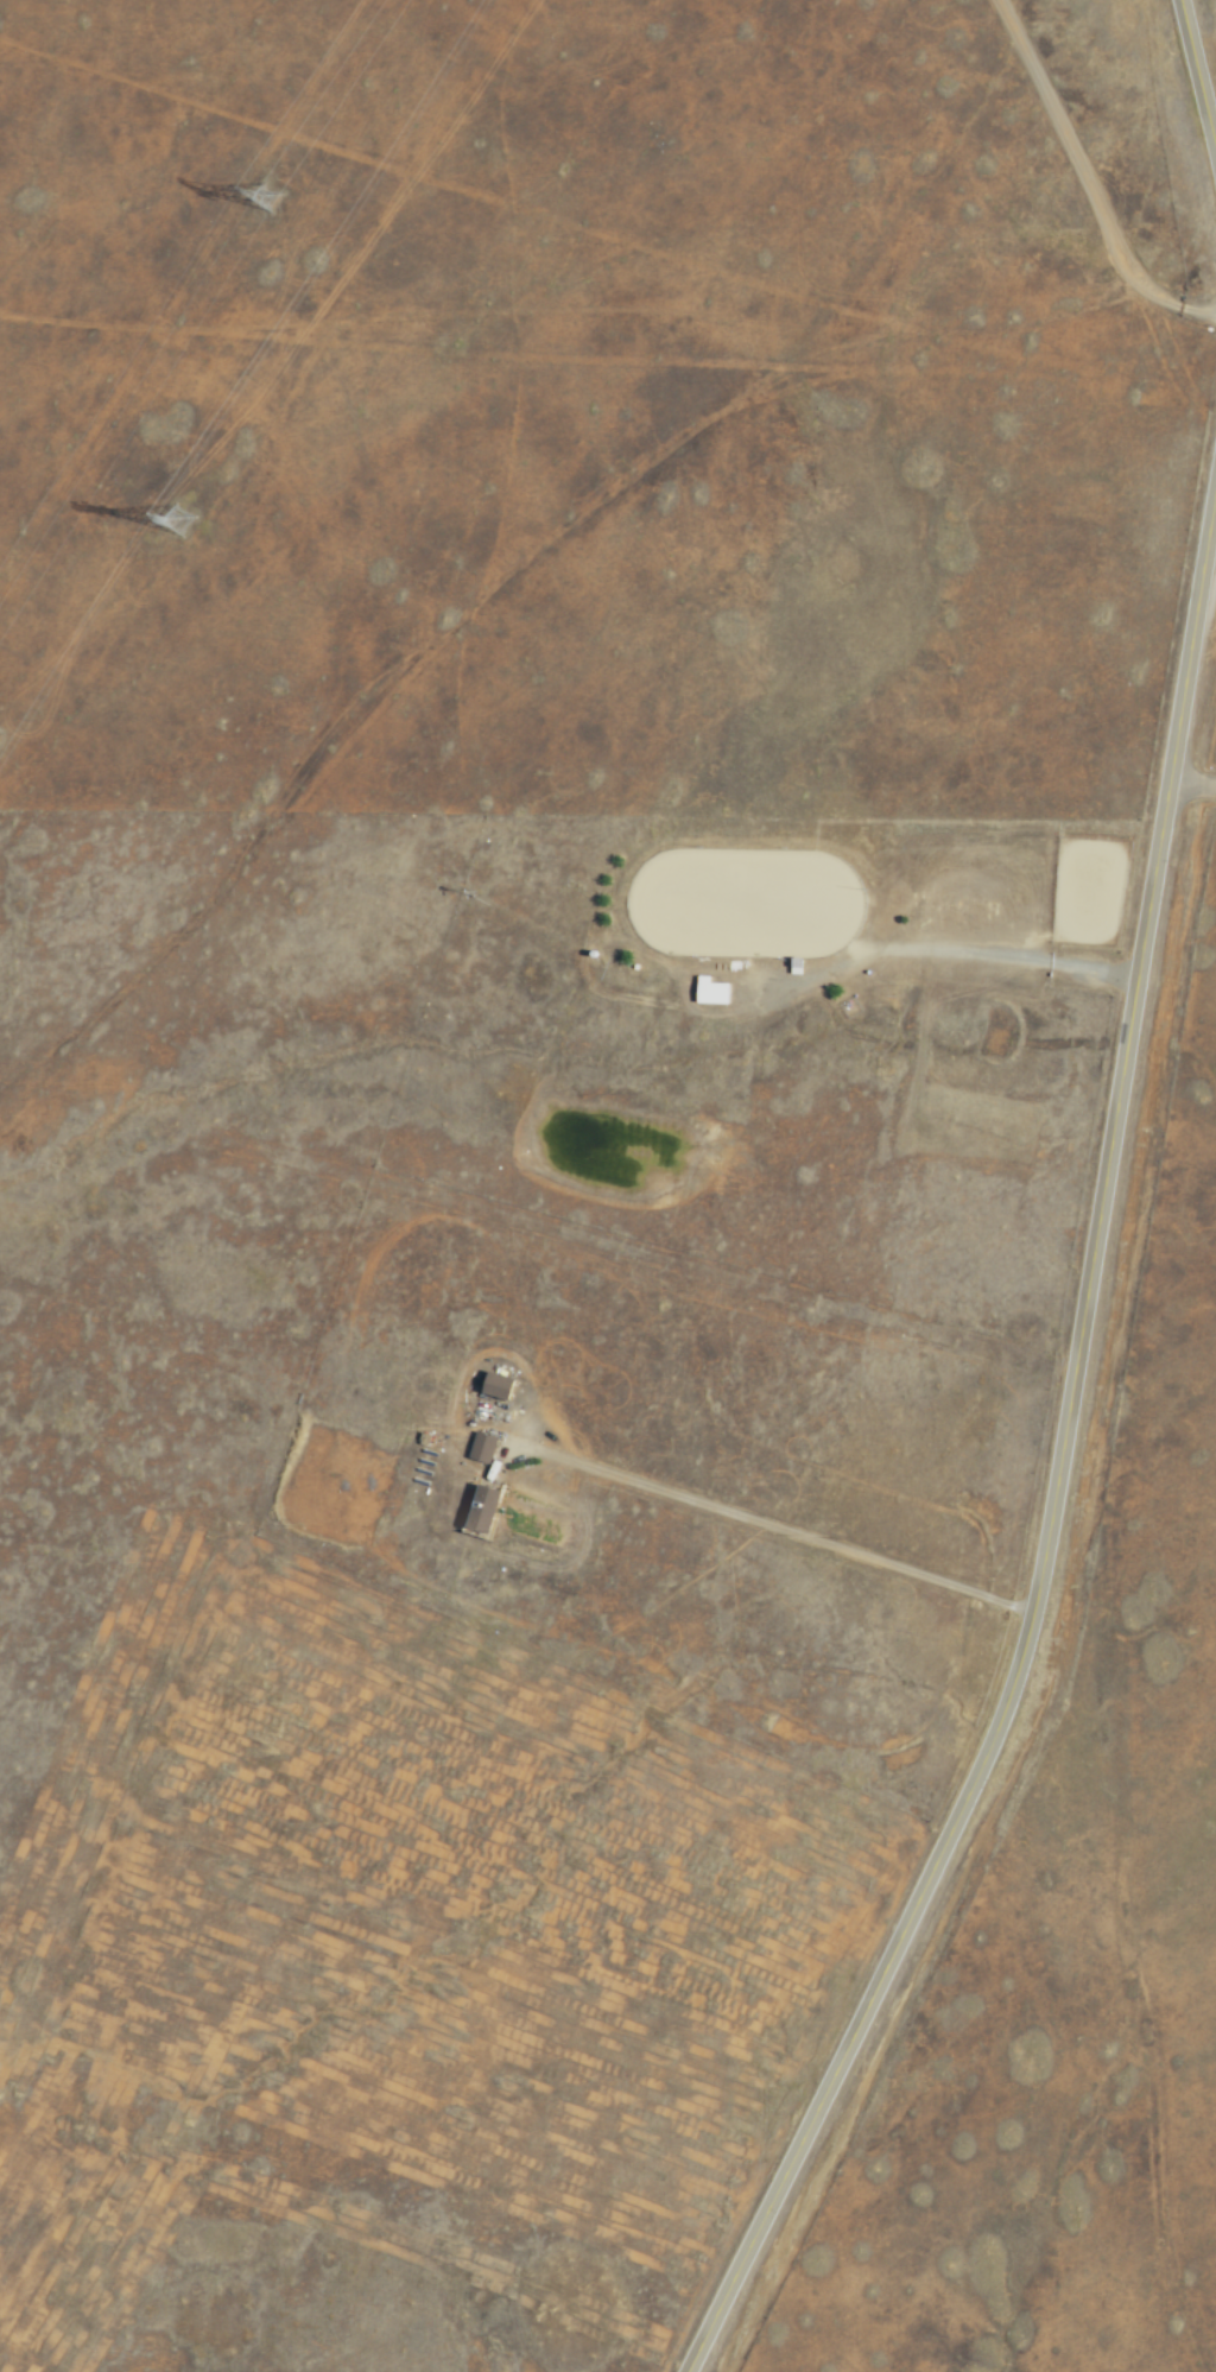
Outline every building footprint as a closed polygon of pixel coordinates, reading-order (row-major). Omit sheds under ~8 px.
[(477,1391),(504,1401),(512,1380),(486,1370),(477,1391)] [(489,1463),(494,1436),(472,1432),(467,1459),(489,1463)] [(462,1528),(486,1534),(498,1490),(474,1484),(462,1528)]
